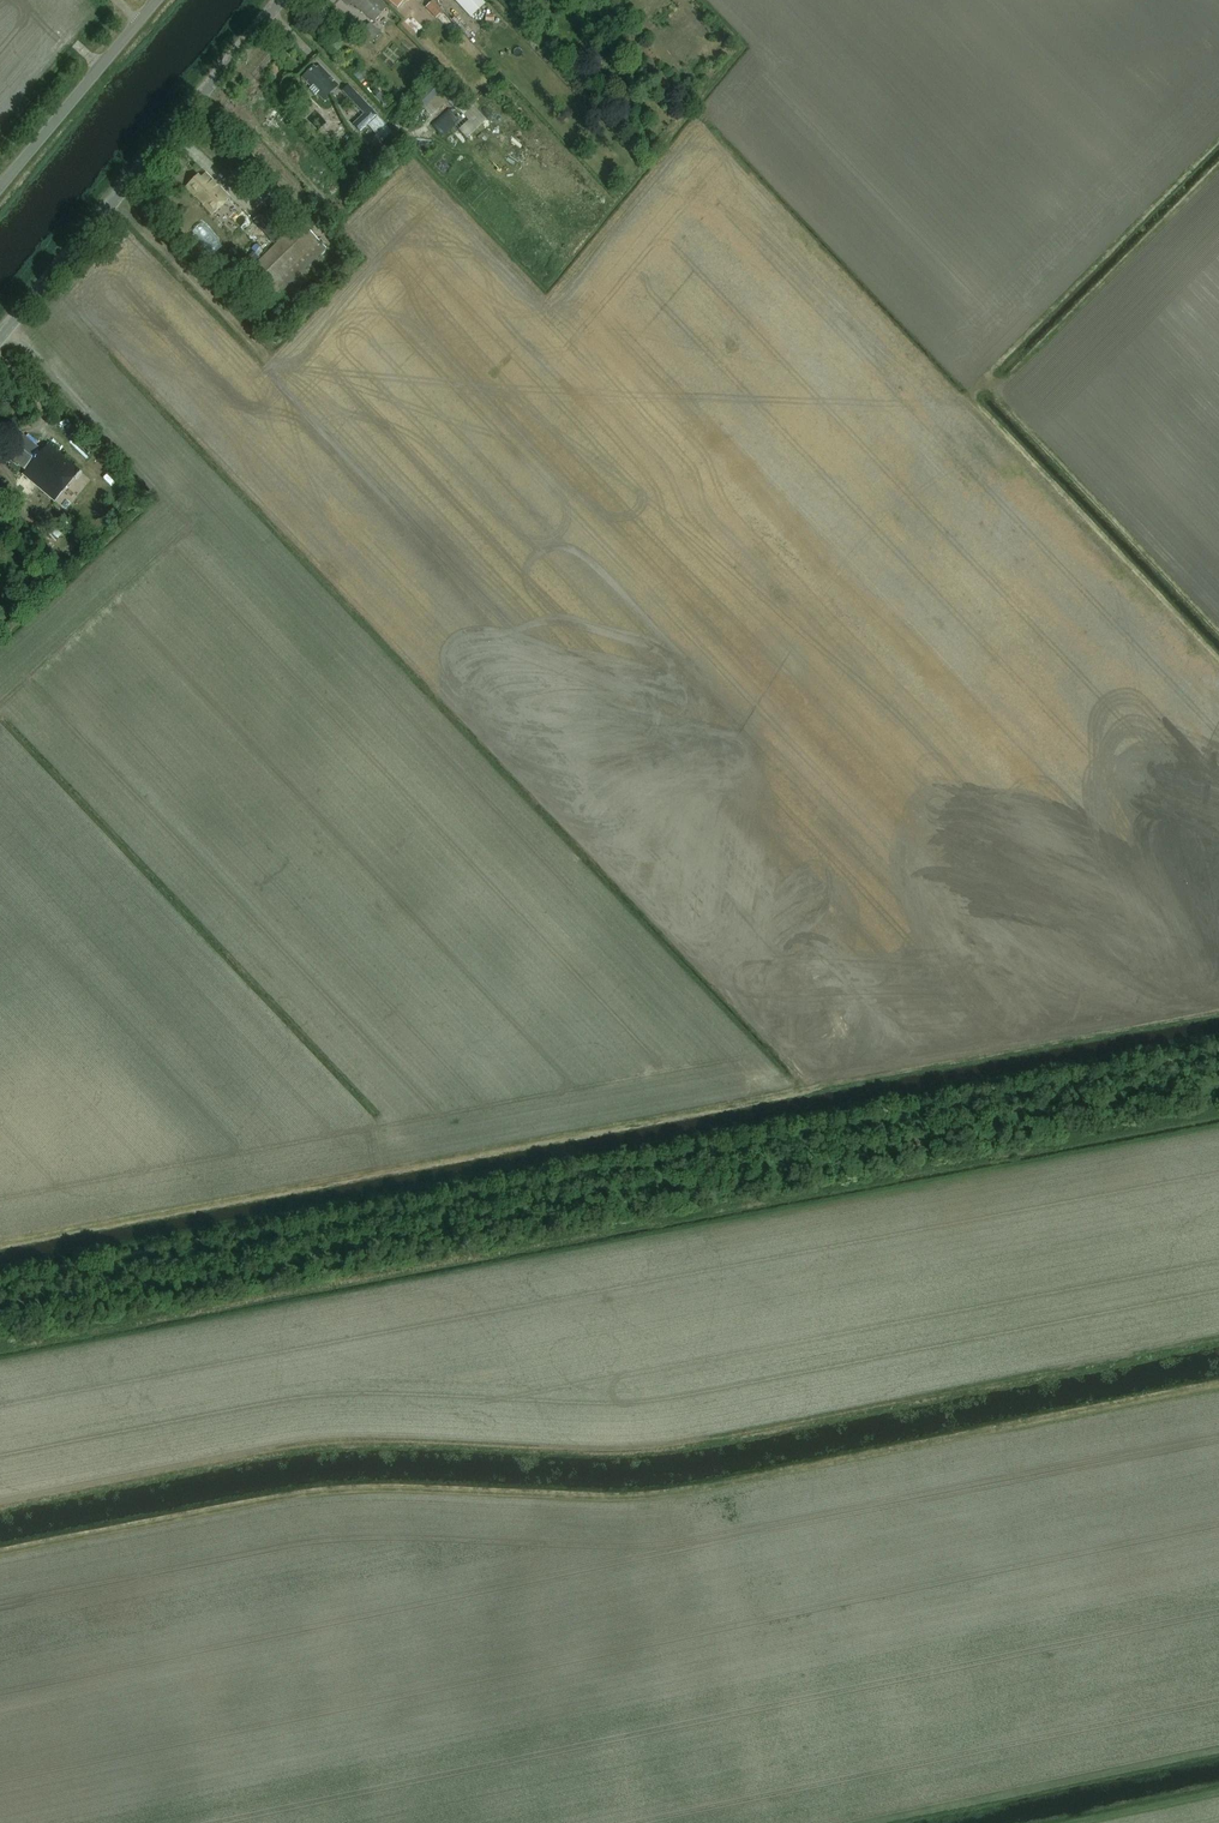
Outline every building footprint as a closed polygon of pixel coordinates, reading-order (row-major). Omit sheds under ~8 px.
[(383,5),(377,0),(341,0),(348,6),(351,3),(365,15),(370,9),(375,14),(383,5)] [(405,0),(404,0),(387,0),(397,9),(405,0)] [(485,5),(480,0),(454,0),(471,18),(485,5)] [(443,12),(432,1),(425,8),(436,19),(443,12)] [(380,33),(370,24),(361,34),(372,43),(380,33)] [(323,100),(337,86),(319,67),(316,71),(313,68),(302,79),(323,100)] [(378,117),(349,86),(342,92),(364,115),(352,125),(360,134),(378,117)] [(438,89),(422,103),(434,116),(449,101),(438,89)] [(435,125),(444,134),(461,118),(452,109),(435,125)] [(213,180),(206,173),(200,179),(197,176),(185,188),(212,215),(229,199),(212,181),(213,180)] [(275,293),(327,249),(299,221),(251,269),(275,293)] [(216,253),(224,247),(210,226),(201,232),(205,239),(206,239),(216,253)] [(259,243),(265,248),(273,236),(267,232),(259,243)] [(41,452),(23,436),(6,456),(25,472),(22,475),(55,502),(80,472),(48,445),(41,452)]
